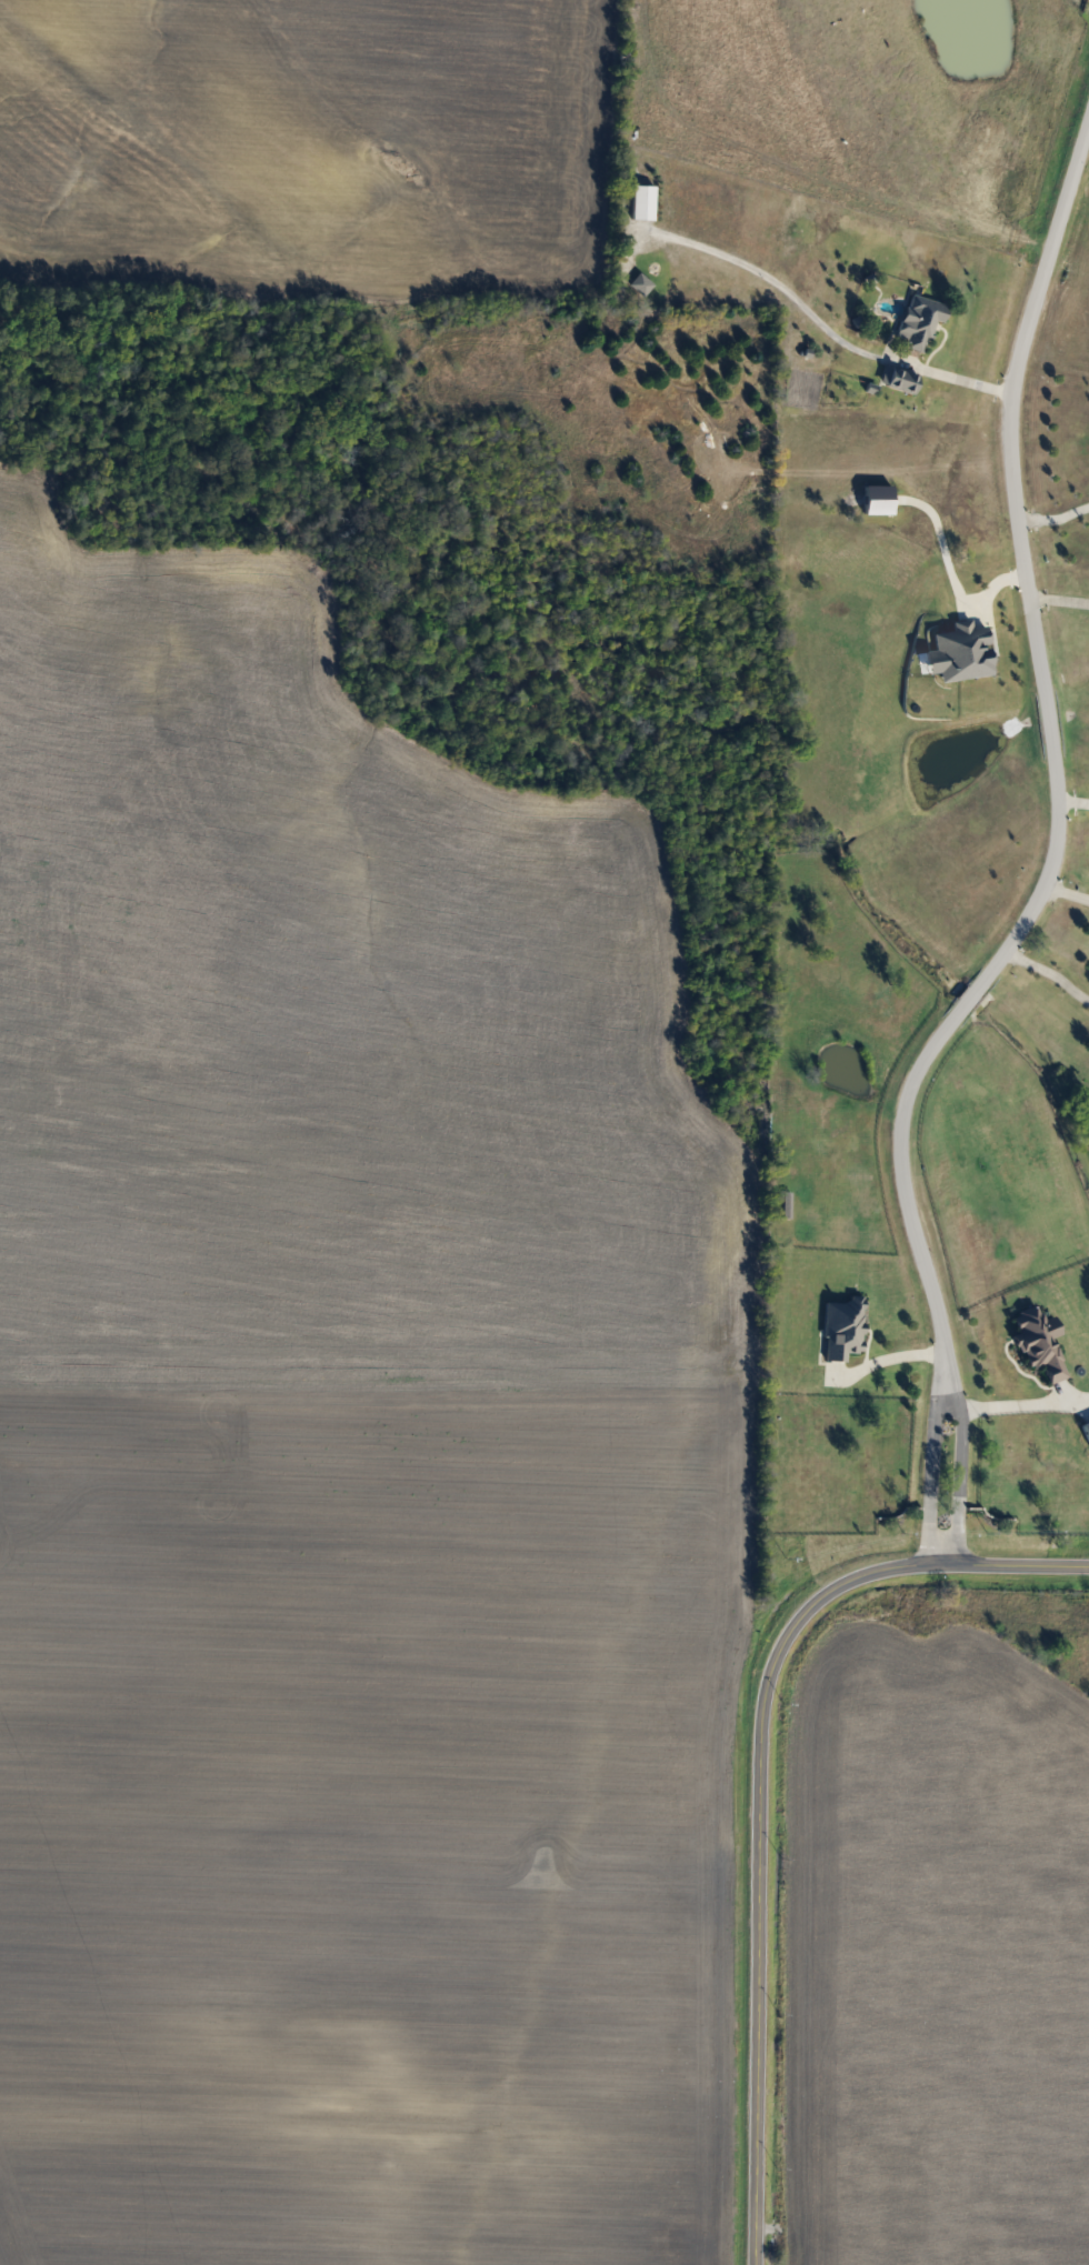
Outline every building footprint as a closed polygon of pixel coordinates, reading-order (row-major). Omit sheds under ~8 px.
[(630,221),(630,186),(651,186),(651,221),(630,221)] [(628,285),(637,273),(650,284),(641,297),(628,285)] [(945,304),(939,322),(932,321),(923,353),(902,348),(905,339),(893,337),(899,320),(902,321),(910,294),(945,304)] [(910,393),(878,383),(882,367),(916,377),(910,393)] [(860,1352),(842,1352),(842,1360),(822,1360),(823,1302),(845,1302),(845,1296),(861,1296),(860,1352)] [(1051,1336),(1065,1376),(1046,1384),(1039,1364),(1027,1367),(1009,1315),(1035,1305),(1039,1319),(1050,1314),(1058,1334),(1051,1336)] [(1080,1421),(1088,1419),(1088,1448),(1088,1449),(1080,1421)]
